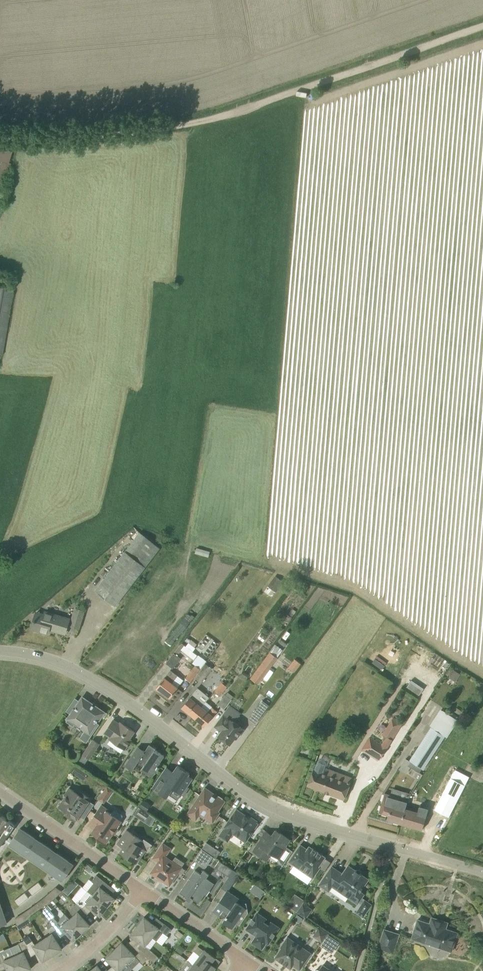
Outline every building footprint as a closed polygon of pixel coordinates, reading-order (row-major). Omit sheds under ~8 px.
[(0,160),(0,185),(3,186),(11,163),(0,160)] [(3,355),(14,289),(0,287),(0,354),(3,355)] [(115,605),(159,548),(163,543),(156,538),(153,543),(139,532),(96,590),(115,605)] [(276,592),(284,582),(275,575),(267,586),(276,592)] [(75,608),(70,625),(79,628),(84,611),(75,608)] [(288,622),(292,617),(293,617),(295,615),(290,611),(288,614),(284,619),(288,622)] [(65,633),(68,624),(69,619),(45,612),(43,619),(35,616),(32,628),(48,633),(49,628),(65,633)] [(177,655),(182,650),(194,659),(197,655),(192,651),(195,648),(189,642),(186,646),(182,643),(166,663),(173,668),(181,658),(177,655)] [(258,683),(277,658),(283,650),(275,645),(270,652),(251,678),(258,683)] [(192,663),(201,669),(207,661),(198,655),(192,663)] [(294,672),(303,660),(296,655),(287,667),(294,672)] [(375,659),(372,663),(382,669),(385,665),(375,659)] [(201,669),(194,678),(201,683),(212,668),(206,663),(205,663),(201,669)] [(194,677),(194,678),(201,669),(195,665),(185,678),(187,679),(190,682),(194,677)] [(170,697),(176,689),(178,687),(172,683),(176,678),(178,675),(171,670),(168,672),(165,677),(164,677),(157,687),(170,697)] [(453,670),(450,676),(456,680),(459,673),(453,670)] [(221,682),(214,691),(220,696),(228,687),(221,682)] [(188,699),(182,707),(193,716),(201,706),(209,697),(198,687),(190,697),(188,699)] [(225,694),(217,704),(224,709),(232,699),(225,694)] [(93,732),(99,724),(97,722),(104,712),(82,697),(67,719),(66,721),(73,726),(75,724),(79,727),(80,725),(82,727),(81,728),(84,731),(80,738),(87,742),(93,732)] [(262,715),(269,705),(262,700),(255,710),(262,715)] [(208,712),(201,706),(193,716),(205,726),(213,716),(217,711),(212,707),(208,712)] [(458,720),(440,708),(429,725),(431,726),(409,760),(410,761),(408,765),(419,772),(422,768),(423,769),(445,736),(447,737),(458,720)] [(236,739),(244,729),(223,713),(220,717),(214,725),(222,732),(221,734),(220,733),(218,736),(230,745),(235,738),(236,739)] [(403,723),(393,716),(382,734),(386,736),(381,743),(370,736),(362,748),(380,759),(403,723)] [(109,738),(125,749),(131,739),(129,738),(134,731),(120,722),(119,723),(113,719),(104,733),(110,737),(109,738)] [(90,759),(100,744),(93,739),(83,754),(90,759)] [(158,769),(159,767),(161,763),(159,762),(164,756),(155,749),(156,748),(150,744),(144,751),(138,747),(125,765),(132,770),(133,768),(141,773),(143,770),(152,776),(155,773),(157,769),(158,769)] [(312,776),(308,785),(343,799),(347,789),(352,778),(329,769),(324,767),(326,763),(326,762),(326,761),(326,760),(325,760),(325,759),(324,759),(323,758),(322,758),(321,758),(320,758),(319,758),(318,759),(318,760),(317,760),(314,769),(312,776)] [(161,773),(152,788),(166,797),(168,794),(176,799),(180,793),(184,796),(189,787),(187,786),(192,778),(188,775),(189,773),(178,765),(169,777),(162,773),(162,772),(161,773)] [(450,778),(434,810),(448,817),(464,785),(450,778)] [(66,795),(58,806),(60,807),(61,809),(63,811),(65,811),(67,812),(70,814),(69,817),(75,821),(79,816),(84,819),(94,804),(89,801),(91,798),(80,791),(79,794),(77,793),(69,787),(64,795),(66,795)] [(199,796),(187,814),(196,820),(200,814),(212,823),(220,812),(218,811),(225,801),(223,800),(223,798),(219,795),(217,795),(215,794),(212,792),(205,787),(199,796)] [(401,823),(407,802),(408,800),(411,793),(392,788),(390,794),(385,793),(382,802),(379,812),(389,815),(388,819),(401,823)] [(143,800),(139,807),(146,812),(146,811),(151,804),(143,800)] [(401,823),(414,827),(418,812),(420,805),(407,802),(401,823)] [(115,810),(111,813),(107,811),(108,809),(101,804),(93,816),(88,824),(94,829),(91,832),(107,843),(112,834),(113,833),(115,834),(118,829),(117,828),(122,821),(122,815),(115,810)] [(149,813),(146,811),(146,812),(139,807),(134,814),(146,822),(148,819),(146,818),(149,813)] [(250,818),(236,809),(231,817),(224,827),(219,835),(227,841),(233,833),(245,842),(252,832),(258,823),(256,822),(257,821),(251,817),(250,818)] [(4,833),(7,834),(6,836),(7,836),(8,835),(15,825),(11,822),(0,814),(0,839),(4,833)] [(18,830),(10,842),(19,847),(20,848),(29,854),(30,855),(38,843),(39,841),(35,838),(29,834),(23,829),(20,828),(19,830),(18,830)] [(123,835),(118,843),(123,847),(121,851),(120,852),(136,863),(145,850),(147,852),(153,844),(144,838),(143,841),(126,830),(123,835)] [(261,840),(253,850),(267,860),(271,853),(279,859),(282,866),(293,851),(287,847),(286,847),(285,846),(290,839),(280,833),(276,830),(274,833),(272,835),(266,831),(261,840)] [(38,843),(30,855),(38,860),(47,866),(47,867),(55,855),(56,852),(52,849),(47,846),(39,841),(38,843)] [(213,856),(216,858),(220,852),(206,842),(202,849),(210,854),(213,856)] [(158,861),(151,872),(162,880),(162,883),(166,886),(169,885),(170,885),(179,872),(182,874),(185,869),(182,867),(185,863),(175,857),(173,861),(165,856),(171,848),(163,843),(158,850),(153,858),(158,861)] [(295,853),(289,861),(312,878),(314,876),(319,868),(318,867),(325,857),(312,848),(308,845),(306,849),(300,844),(295,853)] [(213,856),(210,854),(202,849),(194,860),(206,867),(213,856)] [(55,855),(47,867),(55,873),(64,879),(72,867),(74,864),(69,861),(65,858),(56,852),(55,855)] [(87,863),(83,868),(90,872),(93,868),(87,863)] [(332,885),(357,903),(364,894),(360,891),(368,879),(348,865),(342,873),(332,866),(326,874),(319,884),(328,890),(332,885)] [(228,866),(223,872),(229,876),(233,870),(228,866)] [(210,890),(205,887),(210,880),(206,878),(209,874),(203,870),(201,874),(195,870),(185,884),(179,892),(185,896),(184,898),(190,902),(192,899),(199,903),(205,894),(206,895),(210,890)] [(229,876),(226,881),(232,885),(239,874),(233,870),(229,876)] [(87,891),(107,907),(114,898),(104,890),(109,884),(97,875),(92,880),(94,882),(87,891)] [(64,891),(70,895),(77,882),(71,879),(64,891)] [(254,884),(250,890),(261,898),(265,891),(254,884)] [(53,889),(58,895),(63,890),(62,891),(56,886),(53,889)] [(49,892),(55,898),(58,895),(53,889),(49,892)] [(232,928),(236,922),(239,924),(239,925),(248,913),(246,903),(240,904),(237,901),(239,898),(227,890),(218,902),(213,911),(220,915),(221,914),(225,917),(222,921),(232,928)] [(87,891),(77,903),(86,911),(90,907),(100,915),(107,907),(87,891)] [(46,895),(51,901),(55,898),(49,892),(46,895)] [(291,902),(301,905),(303,897),(293,894),(291,902)] [(43,898),(48,904),(51,901),(46,895),(43,898)] [(43,898),(40,901),(45,907),(47,905),(48,904),(43,898)] [(360,906),(355,913),(363,918),(367,911),(372,904),(365,899),(360,906)] [(41,910),(45,907),(40,901),(36,903),(41,910)] [(306,918),(313,909),(303,902),(297,912),(306,918)] [(70,919),(82,933),(90,925),(81,915),(86,911),(77,903),(71,908),(71,912),(74,915),(70,919)] [(52,924),(56,920),(54,918),(55,915),(47,905),(45,907),(41,910),(50,921),(52,924)] [(257,912),(252,920),(247,928),(257,935),(252,942),(262,948),(266,942),(268,943),(279,926),(271,921),(269,924),(265,921),(267,918),(257,912)] [(70,919),(65,914),(60,919),(59,921),(58,922),(65,930),(73,940),(82,933),(70,919)] [(137,925),(152,937),(156,940),(163,932),(167,935),(171,929),(159,919),(155,925),(144,917),(137,925)] [(431,917),(429,923),(418,919),(414,929),(411,938),(451,952),(454,942),(457,932),(446,928),(448,922),(431,917)] [(22,922),(17,925),(19,930),(31,922),(29,918),(26,919),(22,922)] [(60,934),(65,930),(58,922),(56,920),(52,924),(53,925),(60,934)] [(43,939),(53,955),(62,949),(55,938),(60,934),(53,925),(48,928),(51,934),(43,939)] [(145,945),(152,937),(137,925),(130,934),(141,942),(136,947),(148,958),(154,962),(159,957),(145,945)] [(313,936),(322,942),(328,933),(319,927),(313,936)] [(393,953),(399,934),(384,929),(378,948),(393,953)] [(325,938),(321,945),(326,948),(335,947),(339,941),(334,937),(328,933),(325,938)] [(23,938),(24,940),(31,953),(36,950),(43,961),(53,955),(43,939),(35,944),(29,935),(23,938)] [(300,970),(305,961),(310,955),(286,939),(280,947),(282,947),(275,957),(288,966),(290,963),(300,970)] [(20,970),(25,970),(31,968),(26,956),(31,953),(24,940),(18,943),(22,952),(14,956),(20,970)] [(132,968),(140,960),(143,963),(148,958),(136,947),(131,951),(122,942),(114,950),(127,963),(131,967),(132,968)] [(193,964),(202,970),(212,970),(216,967),(211,963),(215,957),(205,949),(204,950),(198,946),(194,951),(200,955),(193,964)] [(106,958),(115,967),(110,970),(127,970),(131,967),(127,963),(114,950),(106,958)] [(14,956),(4,960),(1,954),(0,954),(0,967),(5,965),(8,970),(20,970),(14,956)] [(193,964),(187,960),(181,969),(180,969),(178,970),(202,970),(193,964)]
